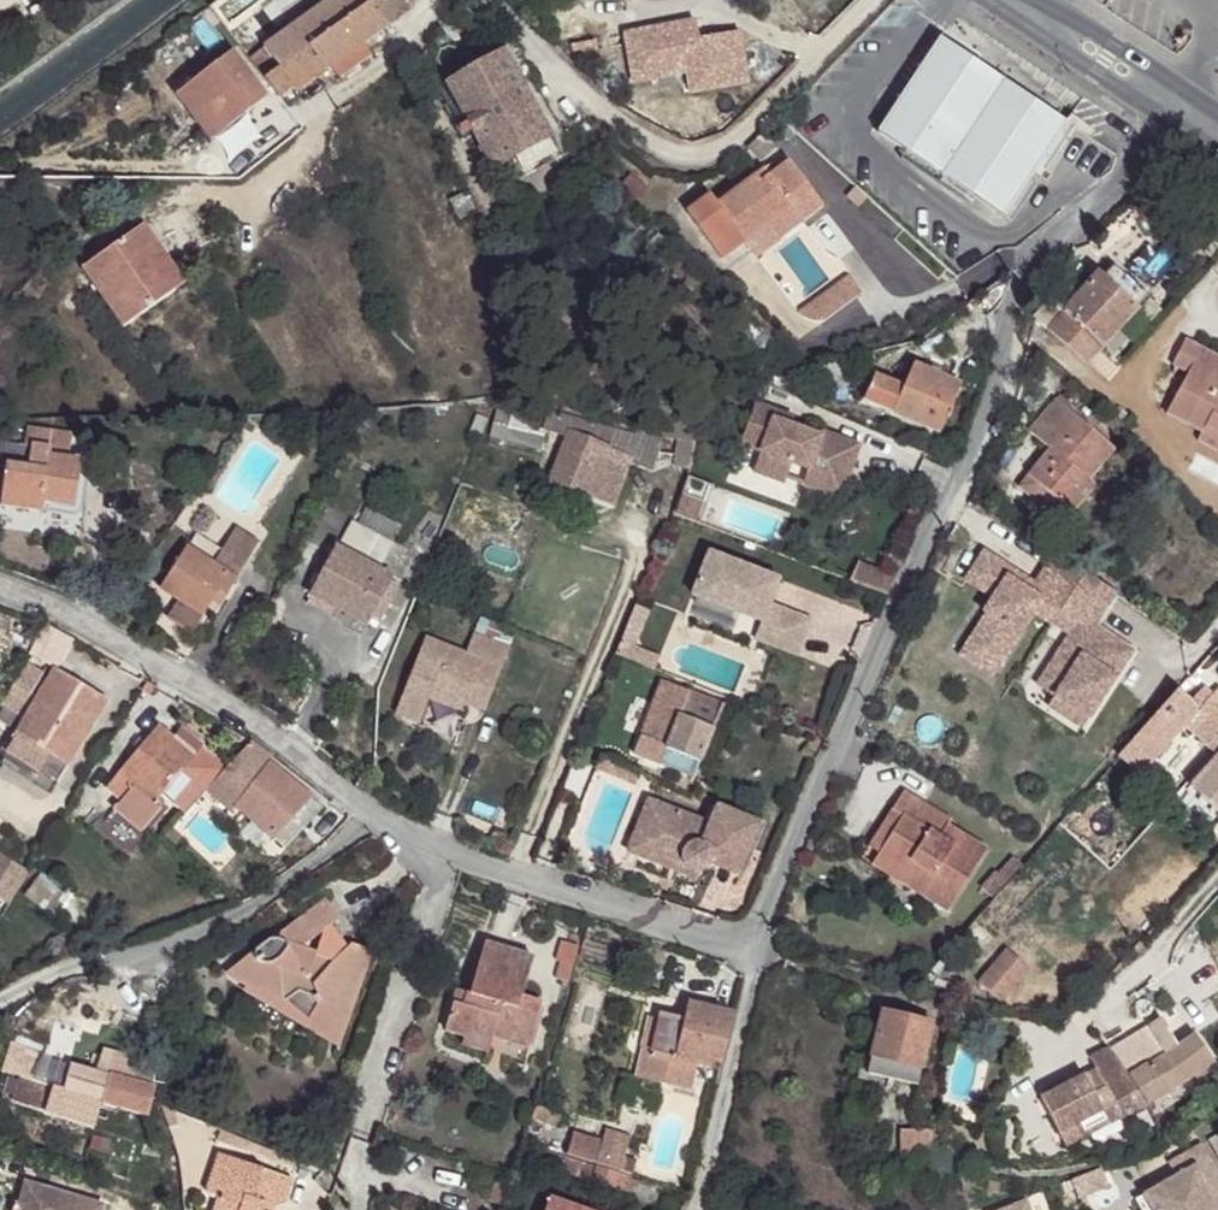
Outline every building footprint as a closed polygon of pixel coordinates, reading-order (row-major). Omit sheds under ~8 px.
[(264,80),(278,98),(294,87),(297,92),(331,67),(340,79),(371,56),(362,44),(412,8),(413,0),(330,0),(264,48),(279,69),(264,80)] [(529,14),(543,0),(516,0),(529,14)] [(625,32),(632,87),(745,71),(740,32),(689,39),(687,23),(625,32)] [(955,50),(939,39),(877,132),(1011,220),(1052,161),(1072,130),(1080,119),(1072,114),(1065,124),(955,50)] [(264,48),(249,59),(264,80),(279,69),(264,48)] [(175,95),(211,141),(268,96),(232,51),(175,95)] [(502,58),(450,88),(480,143),(475,146),(484,163),(490,160),(492,165),(512,154),(522,172),(555,153),(502,58)] [(775,147),(763,134),(747,148),(759,162),(775,147)] [(755,257),(822,207),(788,162),(768,177),(763,169),(716,204),(710,195),(686,213),(720,259),(744,242),(755,257)] [(648,191),(631,175),(619,187),(636,203),(648,191)] [(476,212),(466,192),(449,201),(458,220),(476,212)] [(143,226),(82,269),(123,328),(175,292),(147,252),(157,245),(143,226)] [(185,285),(157,245),(147,252),(175,292),(185,285)] [(1101,278),(1135,310),(1148,296),(1113,265),(1101,278)] [(861,294),(848,275),(838,283),(851,302),(861,294)] [(1135,310),(1101,278),(1098,276),(1064,312),(1050,298),(1033,316),(1086,364),(1104,345),(1114,353),(1127,339),(1117,331),(1135,310)] [(823,322),(851,302),(838,283),(798,312),(801,317),(809,321),(815,322),(823,322)] [(1186,339),(1172,366),(1188,374),(1166,415),(1204,433),(1206,429),(1217,435),(1217,356),(1186,339)] [(863,400),(938,434),(959,385),(913,366),(903,388),(874,375),(863,400)] [(1061,396),(1057,401),(1067,409),(1070,404),(1061,396)] [(1089,479),(1114,449),(1067,409),(1057,401),(1030,433),(1051,450),(1019,487),(1042,506),(1053,492),(1062,501),(1084,474),(1089,479)] [(657,453),(660,453),(661,438),(642,434),(635,435),(617,430),(617,431),(553,413),(500,402),(492,435),(542,447),(546,426),(570,432),(546,497),(585,513),(592,495),(613,503),(628,460),(652,469),(657,453)] [(791,464),(809,470),(845,484),(859,446),(824,434),(822,437),(789,425),(778,421),(780,413),(756,404),(740,445),(761,453),(754,473),(784,484),(791,464)] [(778,421),(789,425),(792,417),(780,413),(778,421)] [(661,438),(693,442),(687,416),(675,424),(662,429),(661,438)] [(1206,429),(1204,433),(1199,442),(1217,452),(1217,435),(1206,429)] [(0,443),(0,468),(6,469),(1,507),(42,512),(43,503),(74,508),(81,462),(67,460),(49,458),(50,451),(68,454),(71,436),(29,430),(26,447),(0,443)] [(693,442),(677,440),(673,467),(689,469),(693,442)] [(67,460),(68,454),(50,451),(49,458),(67,460)] [(845,484),(809,470),(804,483),(841,496),(845,484)] [(1053,492),(1042,506),(1062,523),(1095,484),(1089,479),(1084,474),(1062,501),(1053,492)] [(310,594),(312,594),(375,629),(397,587),(390,583),(392,579),(377,571),(393,543),(352,521),(337,549),(335,548),(310,594)] [(221,554),(244,568),(259,545),(236,531),(221,554)] [(167,621),(191,636),(212,603),(220,608),(244,568),(221,554),(195,538),(189,547),(188,546),(160,592),(179,603),(167,621)] [(708,553),(692,596),(761,622),(755,639),(797,655),(810,620),(769,604),(771,599),(762,596),(770,576),(708,553)] [(1084,574),(1054,554),(1034,585),(1029,592),(1007,578),(1011,571),(984,553),(969,575),(986,586),(982,592),(992,599),(983,613),(986,615),(968,643),(1001,664),(1034,614),(1051,625),(1052,624),(1084,574)] [(850,582),(886,596),(894,576),(858,562),(850,582)] [(1034,585),(1011,571),(1007,578),(1029,592),(1034,585)] [(1084,574),(1052,624),(1069,635),(1046,671),(1064,683),(1055,697),(1089,719),(1132,652),(1113,640),(1108,648),(1096,640),(1101,632),(1093,627),(1115,593),(1084,574)] [(986,586),(969,575),(965,581),(982,592),(986,586)] [(779,580),(770,576),(762,596),(771,599),(779,580)] [(375,629),(312,594),(307,604),(370,638),(375,629)] [(1113,640),(1101,632),(1096,640),(1108,648),(1113,640)] [(466,704),(485,712),(509,649),(472,634),(465,654),(425,639),(395,715),(419,724),(429,699),(432,691),(466,704)] [(1001,664),(968,643),(960,656),(993,677),(1001,664)] [(643,651),(638,664),(654,670),(659,658),(643,651)] [(58,783),(107,701),(55,670),(38,699),(14,685),(2,705),(25,719),(6,751),(8,753),(58,783)] [(1064,683),(1046,671),(1037,686),(1055,697),(1064,683)] [(661,682),(632,755),(693,780),(722,707),(661,682)] [(1118,756),(1141,777),(1184,728),(1216,757),(1190,788),(1217,813),(1217,688),(1211,696),(1198,710),(1190,703),(1176,691),(1118,756)] [(1202,689),(1190,703),(1198,710),(1211,696),(1202,689)] [(463,713),(466,704),(432,691),(429,699),(463,713)] [(1089,719),(1055,697),(1048,707),(1082,729),(1089,719)] [(203,746),(181,729),(173,739),(158,727),(107,790),(121,802),(115,809),(142,831),(162,806),(157,802),(203,746)] [(825,741),(812,736),(805,755),(816,759),(825,741)] [(273,758),(251,741),(206,791),(231,812),(236,806),(285,848),(322,808),(289,779),(269,763),(273,758)] [(58,783),(8,753),(1,764),(51,794),(58,783)] [(639,772),(600,757),(595,770),(634,785),(639,772)] [(892,811),(902,817),(878,855),(911,875),(904,886),(947,913),(986,851),(965,838),(958,850),(940,839),(947,827),(951,822),(904,792),(892,811)] [(648,802),(628,852),(639,856),(659,806),(648,802)] [(659,806),(639,856),(665,867),(669,858),(683,864),(685,867),(689,870),(694,872),(701,871),(705,869),(709,864),(711,859),(710,853),(711,849),(744,862),(760,825),(713,806),(705,825),(659,806)] [(902,817),(892,811),(868,848),(878,855),(902,817)] [(965,838),(947,827),(940,839),(958,850),(965,838)] [(183,838),(173,830),(166,838),(175,846),(183,838)] [(711,859),(709,864),(739,876),(744,862),(711,849),(710,853),(711,859)] [(911,875),(878,855),(872,865),(904,886),(911,875)] [(669,858),(665,867),(697,880),(701,871),(694,872),(689,870),(685,867),(683,864),(669,858)] [(68,899),(38,878),(24,897),(54,919),(68,899)] [(331,926),(340,919),(325,899),(280,934),(279,941),(272,940),(267,942),(230,971),(229,976),(230,979),(237,983),(252,985),(273,997),(291,982),(310,992),(298,1012),(335,1043),(370,947),(353,942),(347,948),(335,960),(317,953),(309,951),(313,940),(324,932),(331,926)] [(317,953),(335,960),(347,948),(331,926),(324,932),(317,953)] [(573,965),(579,947),(561,942),(556,960),(560,961),(573,965)] [(532,958),(484,944),(470,994),(468,993),(464,1006),(453,1003),(445,1031),(464,1036),(466,1030),(491,1037),(525,1047),(539,1001),(521,995),(532,958)] [(1027,969),(1005,951),(980,983),(1001,1001),(1027,969)] [(573,965),(560,961),(555,978),(569,982),(573,965)] [(252,985),(237,983),(335,1043),(298,1012),(310,992),(291,982),(273,997),(252,985)] [(457,990),(453,1003),(464,1006),(468,993),(457,990)] [(698,1063),(720,1069),(733,1016),(687,1005),(682,1025),(668,1022),(667,1028),(657,1026),(652,1051),(642,1049),(635,1078),(690,1091),(698,1063)] [(882,1013),(867,1074),(916,1086),(931,1024),(882,1013)] [(650,1018),(642,1049),(652,1051),(657,1026),(667,1028),(668,1022),(650,1018)] [(1129,1077),(1148,1106),(1213,1064),(1193,1035),(1177,1046),(1162,1020),(1110,1051),(1128,1078),(1129,1077)] [(491,1037),(466,1030),(464,1036),(462,1045),(487,1052),(491,1037)] [(1108,1125),(1148,1106),(1129,1077),(1128,1078),(1110,1051),(1108,1049),(1090,1058),(1100,1076),(1087,1082),(1084,1077),(1040,1100),(1059,1135),(1101,1112),(1108,1125)] [(77,1053),(72,1068),(98,1075),(101,1065),(104,1066),(105,1061),(77,1053)] [(163,1091),(167,1070),(156,1067),(155,1072),(123,1063),(124,1062),(106,1057),(105,1061),(104,1066),(101,1065),(98,1075),(72,1068),(28,1054),(12,1103),(92,1127),(96,1117),(107,1120),(110,1108),(147,1118),(155,1089),(163,1091)] [(1097,1070),(1084,1077),(1087,1082),(1100,1076),(1097,1070)] [(536,1105),(532,1118),(556,1127),(561,1114),(536,1105)] [(175,1113),(159,1106),(168,1128),(177,1126),(175,1113)] [(1101,1112),(1059,1135),(1066,1148),(1108,1125),(1101,1112)] [(602,1143),(596,1165),(620,1172),(624,1158),(630,1138),(606,1131),(602,1143)] [(937,1131),(899,1132),(900,1158),(945,1157),(937,1131)] [(574,1134),(567,1156),(579,1159),(596,1165),(602,1143),(574,1134)] [(1217,1204),(1217,1177),(1200,1146),(1186,1154),(1193,1167),(1195,1166),(1217,1204)] [(567,1156),(546,1149),(542,1161),(576,1172),(579,1159),(567,1156)] [(206,1194),(219,1198),(215,1209),(268,1209),(270,1205),(276,1207),(283,1205),(292,1178),(219,1154),(206,1194)] [(1195,1166),(1193,1167),(1186,1154),(1168,1164),(1176,1177),(1143,1196),(1151,1209),(1217,1209),(1217,1207),(1195,1166)] [(624,1158),(620,1172),(632,1176),(636,1162),(624,1158)] [(596,1165),(579,1159),(576,1172),(630,1189),(634,1176),(632,1176),(620,1172),(596,1165)] [(1071,1181),(1079,1200),(1108,1188),(1101,1169),(1071,1181)] [(26,1185),(19,1209),(103,1209),(103,1208),(26,1185)] [(1143,1196),(1135,1201),(1140,1209),(1151,1209),(1143,1196)] [(995,1209),(1029,1209),(1024,1198),(995,1209)] [(549,1199),(545,1209),(582,1209),(549,1199)]
